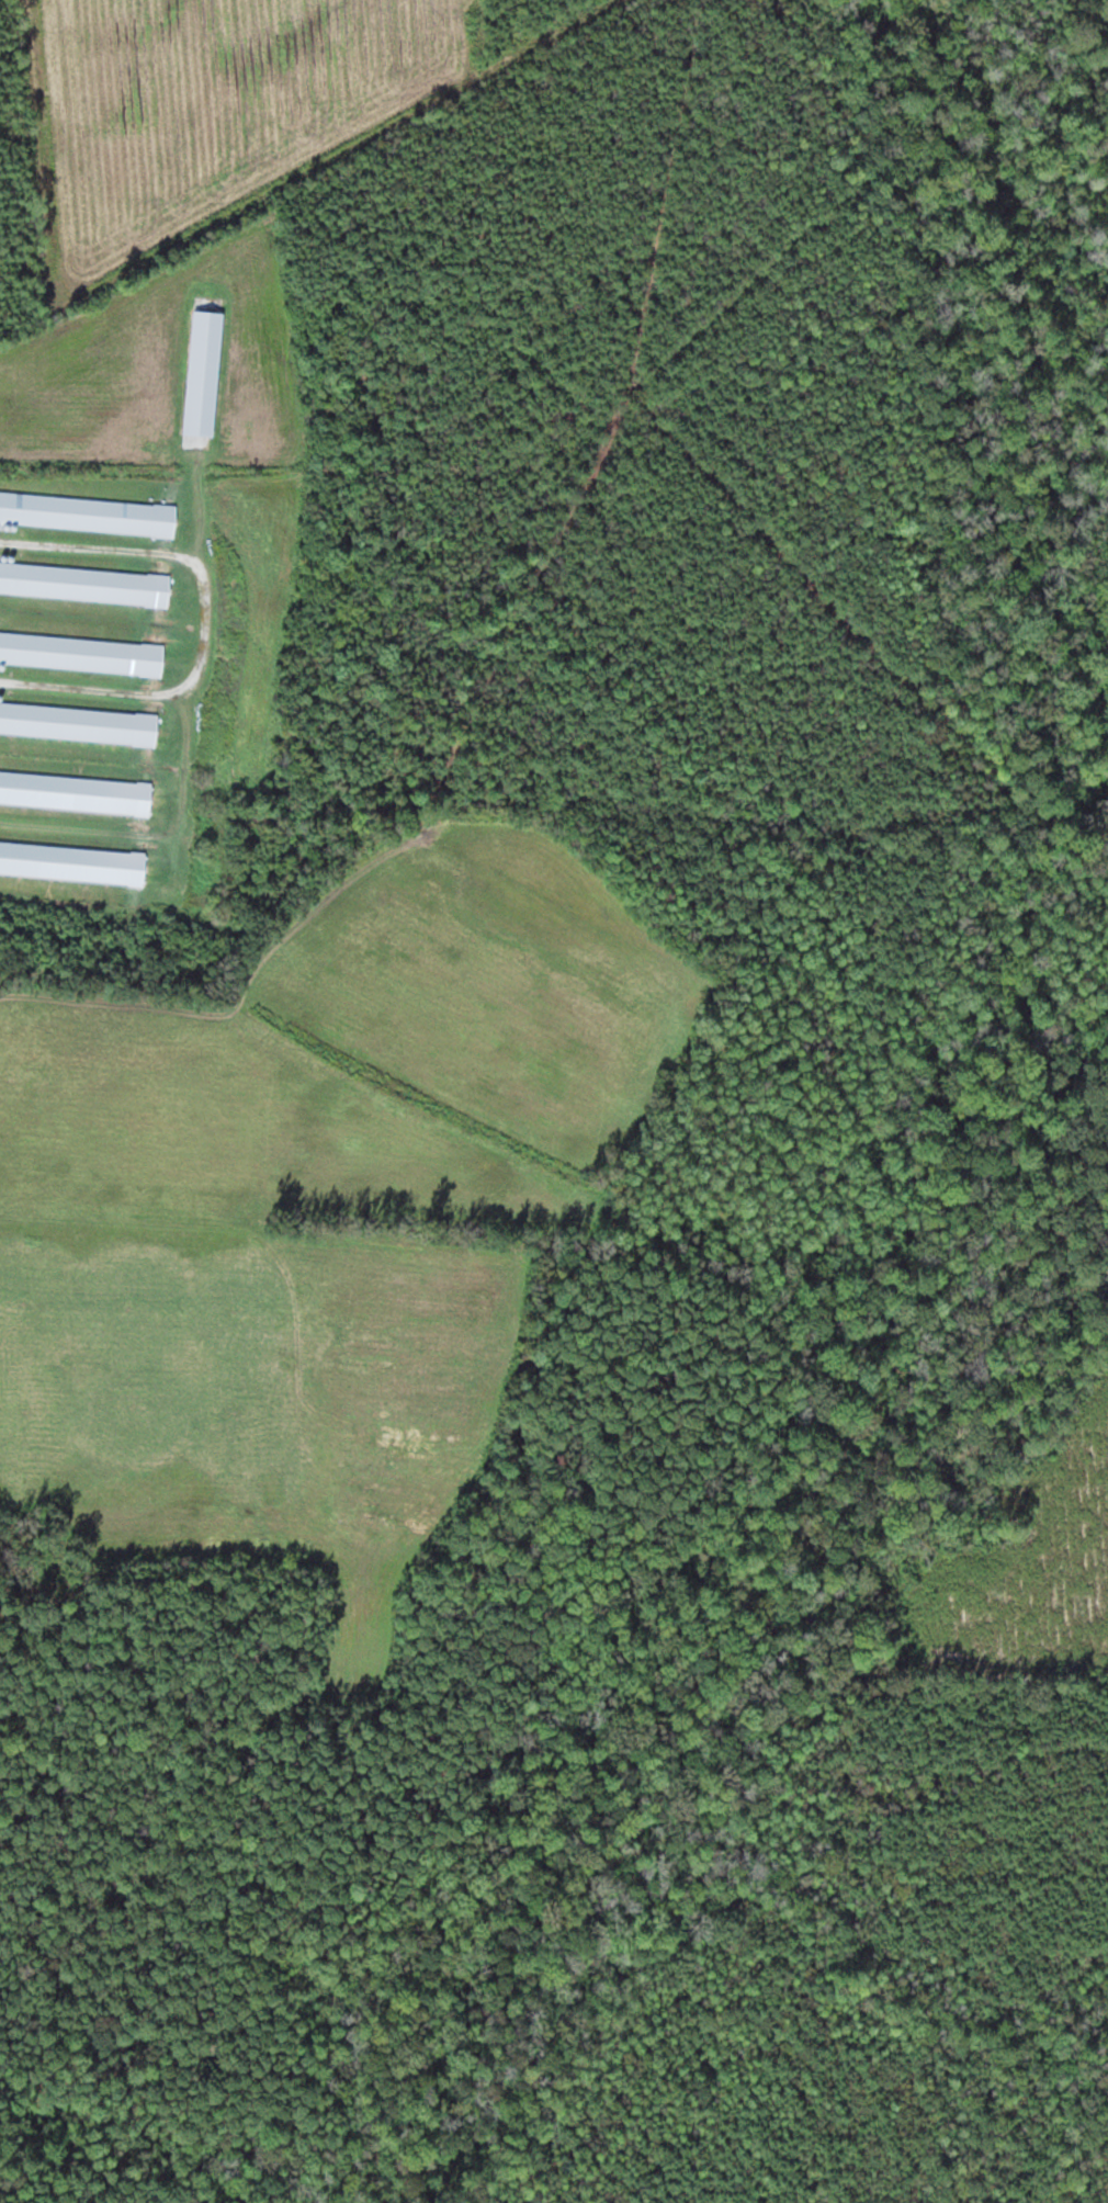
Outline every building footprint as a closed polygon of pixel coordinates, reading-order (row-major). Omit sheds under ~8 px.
[(225,311),(195,309),(187,434),(217,436),(225,311)] [(179,503),(0,490),(0,523),(177,535),(179,503)] [(0,561),(0,591),(171,602),(173,573),(0,561)] [(164,674),(167,643),(0,631),(0,662),(164,674)] [(158,742),(160,712),(0,701),(0,731),(158,742)] [(152,813),(155,781),(0,770),(0,803),(152,813)] [(146,882),(148,851),(0,841),(0,872),(146,882)]
